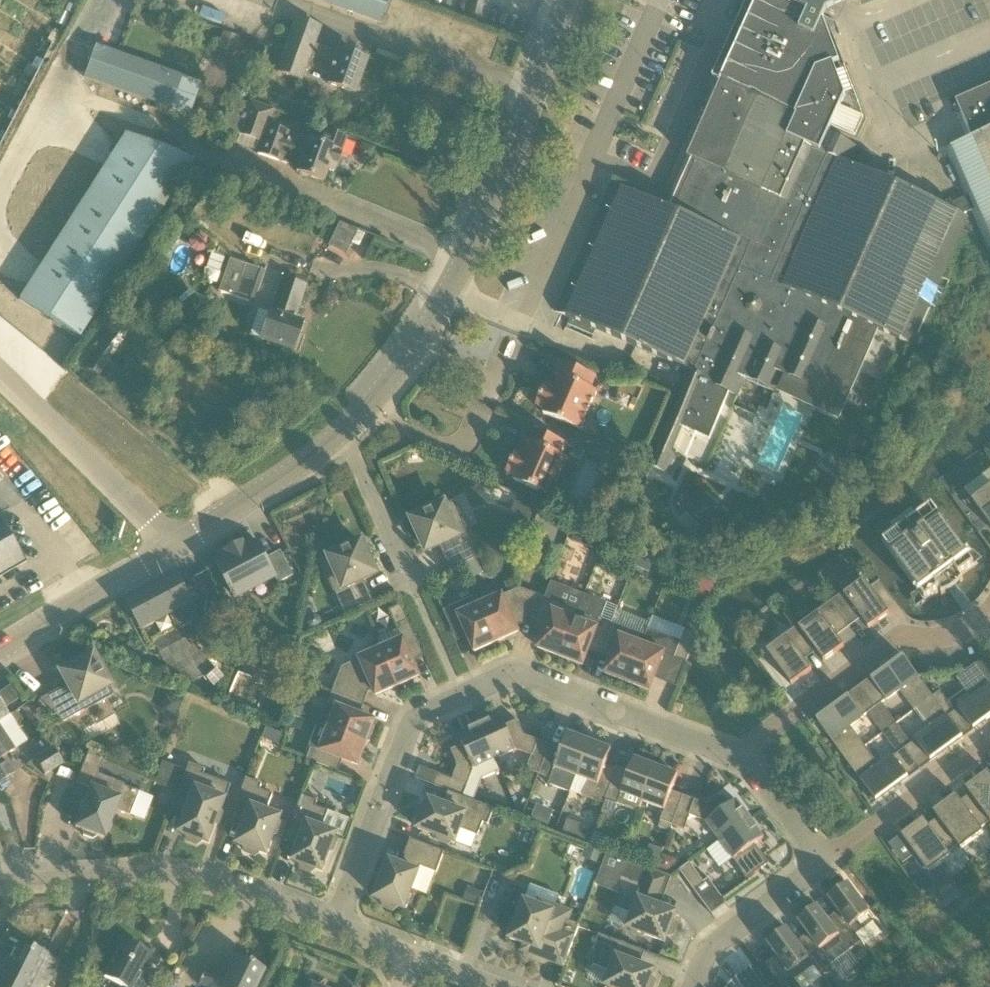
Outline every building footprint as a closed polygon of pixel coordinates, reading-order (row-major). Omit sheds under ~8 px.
[(380,23),(388,0),(315,0),(380,23)] [(956,102),(972,139),(946,151),(966,198),(953,204),(951,209),(856,167),(863,149),(829,134),(845,97),(834,66),(840,63),(824,20),(827,12),(851,0),(749,0),(713,79),(721,83),(721,84),(667,207),(612,183),(555,311),(571,318),(568,324),(594,335),(596,329),(687,370),(646,464),(670,475),(679,455),(672,453),(684,427),(711,439),(731,394),(738,397),(746,380),(774,392),(782,374),(827,394),(836,375),(830,372),(837,356),(843,358),(851,339),(846,337),(853,319),(908,343),(911,345),(968,217),(964,215),(972,211),(989,252),(989,87),(956,102)] [(297,20),(278,73),(301,81),(306,66),(328,74),(325,81),(329,82),(328,85),(355,94),(356,91),(359,92),(363,81),(360,80),(366,62),(339,53),(339,55),(313,46),(320,28),(297,20)] [(239,39),(222,33),(216,50),(233,56),(239,39)] [(95,48),(85,78),(192,117),(203,86),(95,48)] [(289,134),(266,125),(272,109),(248,101),(236,135),(260,143),(256,154),(279,163),(280,162),(298,169),(297,173),(323,182),(327,170),(334,173),(345,140),(324,132),(319,145),(308,141),(308,142),(289,135),(289,134)] [(80,339),(193,159),(124,134),(19,300),(80,339)] [(328,247),(345,255),(356,231),(338,223),(328,247)] [(261,271),(229,260),(210,255),(206,268),(224,274),(218,292),(235,297),(250,303),(261,271)] [(251,335),(262,339),(261,340),(293,351),(294,349),(296,349),(300,337),(298,336),(302,325),(294,322),(306,286),(283,279),(271,315),(270,314),(269,316),(259,312),(251,335)] [(597,392),(591,390),(596,378),(561,362),(555,375),(560,377),(555,389),(546,385),(537,406),(546,410),(544,414),(581,431),(597,392)] [(568,459),(562,456),(567,444),(531,429),(525,442),(531,444),(526,456),(517,452),(507,473),(517,477),(515,481),(548,496),(554,482),(557,483),(568,459)] [(817,469),(829,487),(851,473),(839,455),(817,469)] [(972,501),(989,525),(989,488),(972,501)] [(705,527),(723,510),(703,491),(686,508),(705,527)] [(534,508),(516,502),(509,524),(527,530),(534,508)] [(440,546),(451,571),(480,558),(463,522),(454,526),(445,506),(437,509),(436,507),(421,514),(422,516),(413,520),(428,552),(440,546)] [(961,575),(974,565),(932,508),(918,518),(961,575)] [(898,533),(897,534),(939,591),(940,593),(941,593),(941,594),(942,595),(946,593),(950,591),(954,589),(958,586),(961,582),(963,579),(962,578),(962,577),(961,575),(918,518),(918,519),(914,514),(902,518),(894,528),(898,533)] [(24,563),(0,521),(0,576),(24,563)] [(583,540),(587,529),(575,525),(571,536),(583,540)] [(884,544),(925,600),(925,601),(939,591),(897,534),(884,544)] [(235,598),(275,577),(278,581),(283,582),(294,576),(281,551),(267,559),(258,542),(245,549),(244,545),(242,546),(229,553),(231,557),(218,564),(235,598)] [(335,592),(347,618),(375,605),(364,581),(377,575),(362,543),(354,547),(353,544),(338,551),(339,554),(331,557),(344,588),(335,592)] [(630,549),(625,562),(635,565),(638,556),(640,552),(630,549)] [(635,565),(634,567),(650,572),(654,562),(638,556),(635,565)] [(194,578),(183,584),(179,575),(128,602),(143,630),(147,628),(157,622),(173,614),(179,625),(153,639),(154,641),(165,662),(166,662),(191,683),(219,668),(194,647),(184,628),(201,618),(193,603),(204,598),(194,579),(194,578)] [(702,578),(695,597),(707,602),(713,583),(702,578)] [(869,629),(890,614),(865,580),(845,594),(844,592),(831,602),(847,625),(859,615),(869,629)] [(537,621),(546,598),(520,588),(481,606),(497,643),(519,633),(512,618),(521,614),(537,621)] [(477,596),(444,611),(449,622),(460,617),(476,652),(497,643),(481,606),(477,596)] [(579,611),(546,598),(537,621),(548,625),(539,649),(561,658),(579,611)] [(604,646),(612,624),(601,619),(606,606),(584,598),(579,611),(561,658),(583,666),(592,642),(604,646)] [(834,634),(847,625),(831,602),(817,612),(819,614),(800,627),(799,628),(814,649),(824,662),(844,647),(834,634)] [(390,611),(401,637),(413,632),(402,606),(390,611)] [(646,637),(646,636),(612,624),(604,646),(615,651),(606,675),(628,683),(646,637)] [(799,628),(800,627),(799,626),(785,636),(786,637),(767,651),(792,685),(812,671),(802,657),(814,649),(799,628)] [(688,662),(698,636),(686,631),(681,643),(648,630),(646,636),(646,637),(628,683),(650,692),(664,655),(687,664),(688,662)] [(382,650),(398,687),(420,677),(404,640),(382,650)] [(256,655),(257,652),(249,649),(242,667),(244,668),(242,673),(240,672),(228,699),(257,711),(269,683),(253,677),(261,656),(256,655)] [(377,696),(398,687),(382,650),(343,668),(333,693),(356,701),(362,685),(370,681),(377,696)] [(40,701),(62,723),(63,724),(84,711),(79,703),(108,686),(104,678),(106,677),(98,663),(96,664),(91,656),(61,673),(68,685),(40,701)] [(890,729),(897,724),(883,704),(900,691),(915,711),(933,697),(904,657),(884,671),(883,670),(882,671),(883,672),(860,689),(875,709),(890,729)] [(959,710),(974,730),(986,721),(986,722),(987,722),(987,721),(989,718),(989,685),(976,665),(957,679),(972,700),(959,710)] [(8,716),(3,709),(22,697),(14,684),(0,693),(0,722),(8,716)] [(875,709),(860,689),(849,697),(864,718),(868,714),(875,709)] [(351,713),(356,701),(333,693),(320,726),(330,730),(367,744),(375,722),(351,713)] [(948,704),(946,701),(939,693),(933,697),(948,717),(954,713),(948,704)] [(184,703),(182,702),(170,697),(168,696),(162,712),(177,719),(184,703)] [(864,718),(849,697),(837,705),(836,704),(835,705),(836,706),(817,720),(847,761),(866,747),(851,727),(864,718)] [(916,741),(931,761),(943,753),(944,754),(945,753),(944,752),(963,738),(948,717),(933,697),(915,711),(929,730),(916,741)] [(883,734),(890,729),(875,709),(868,714),(883,734)] [(974,730),(959,710),(954,713),(948,717),(963,738),(974,730)] [(480,725),(496,760),(517,750),(532,756),(527,770),(540,775),(549,751),(537,746),(539,741),(525,736),(518,721),(506,726),(502,716),(481,726),(480,724),(480,725)] [(298,717),(290,737),(311,745),(319,726),(298,717)] [(905,749),(912,744),(897,724),(890,729),(905,749)] [(500,771),(495,760),(496,760),(480,725),(479,725),(480,726),(459,735),(464,745),(451,751),(458,766),(453,780),(439,774),(434,786),(464,797),(474,769),(480,781),(500,771)] [(15,750),(0,727),(0,749),(5,757),(15,750)] [(898,754),(905,749),(890,729),(883,734),(898,754)] [(359,766),(367,744),(330,730),(321,751),(312,748),(307,760),(330,769),(334,757),(359,766)] [(540,775),(551,779),(549,785),(571,793),(577,777),(590,742),(568,734),(560,755),(549,751),(540,775)] [(931,761),(916,741),(912,744),(905,749),(920,770),(931,761)] [(612,750),(590,742),(577,777),(589,782),(583,797),(604,805),(606,800),(615,776),(604,772),(612,750)] [(909,778),(893,757),(880,767),(866,747),(847,761),(876,801),(896,787),(897,788),(898,788),(897,787),(909,778)] [(63,763),(54,748),(35,760),(45,775),(63,763)] [(920,770),(905,749),(898,754),(893,757),(909,778),(920,770)] [(104,757),(89,750),(76,783),(90,789),(75,828),(82,831),(83,836),(93,840),(97,837),(104,839),(115,811),(130,817),(139,793),(124,787),(125,785),(97,775),(104,757)] [(615,776),(606,800),(618,805),(639,813),(643,802),(657,767),(635,759),(627,780),(615,776)] [(15,774),(7,762),(0,767),(0,773),(5,780),(15,774)] [(206,770),(190,764),(177,800),(191,805),(181,833),(187,836),(188,842),(198,845),(203,842),(209,844),(217,825),(220,824),(224,814),(222,812),(232,786),(204,775),(206,770)] [(657,767),(643,802),(665,811),(661,821),(662,821),(659,828),(670,832),(673,825),(682,801),(670,797),(679,776),(657,767)] [(989,772),(980,779),(983,783),(969,793),(973,798),(989,821),(989,774),(989,772)] [(262,785),(247,779),(233,815),(248,820),(238,845),(245,847),(246,853),(256,857),(260,853),(267,855),(275,835),(278,835),(282,824),(280,822),(281,818),(267,813),(273,795),(260,790),(262,785)] [(318,802),(317,802),(305,797),(302,796),(289,832),(303,837),(294,862),(300,864),(301,870),(311,874),(316,870),(323,873),(330,852),(334,852),(338,842),(335,839),(337,835),(322,830),(329,812),(316,807),(318,802)] [(439,837),(439,841),(449,845),(452,842),(456,844),(461,829),(479,836),(484,823),(489,825),(495,809),(459,796),(454,810),(429,801),(427,807),(421,808),(417,818),(421,823),(418,829),(439,837)] [(682,801),(673,825),(685,830),(691,816),(707,822),(720,841),(751,819),(751,818),(750,819),(737,800),(728,807),(720,796),(707,805),(695,801),(693,806),(682,801)] [(941,822),(961,850),(984,833),(981,829),(989,823),(989,821),(973,798),(964,805),(956,796),(948,802),(951,806),(937,817),(941,822)] [(722,868),(733,859),(748,880),(770,864),(756,844),(764,838),(751,820),(752,819),(751,819),(720,841),(708,850),(722,868)] [(971,863),(961,850),(941,822),(931,829),(924,819),(915,826),(918,830),(905,840),(912,850),(910,852),(923,870),(925,868),(929,873),(944,863),(953,876),(971,863)] [(587,841),(591,829),(579,824),(574,837),(587,841)] [(601,836),(595,834),(591,844),(602,848),(604,842),(601,836)] [(398,908),(405,910),(421,867),(437,873),(445,853),(411,840),(401,866),(390,862),(376,899),(382,902),(384,907),(393,911),(398,908)] [(600,865),(605,852),(589,845),(584,858),(600,865)] [(672,875),(677,861),(663,855),(657,870),(672,875)] [(695,891),(705,884),(690,863),(680,871),(695,891)] [(926,874),(918,880),(928,893),(935,887),(926,874)] [(676,914),(660,908),(651,905),(657,891),(621,877),(616,893),(621,895),(616,908),(633,914),(628,929),(632,930),(632,934),(642,937),(645,935),(665,943),(668,936),(674,935),(677,925),(674,921),(676,914)] [(845,944),(850,951),(862,942),(857,936),(876,922),(848,884),(829,898),(842,916),(831,924),(831,925),(845,944)] [(477,906),(482,893),(468,888),(463,900),(477,906)] [(469,924),(474,910),(450,901),(444,916),(469,924)] [(533,955),(564,966),(565,967),(580,926),(566,921),(569,912),(554,907),(552,913),(525,903),(518,920),(514,918),(509,933),(512,934),(511,939),(536,949),(533,955)] [(831,925),(831,924),(817,906),(798,920),(812,939),(800,947),(815,966),(814,967),(819,973),(831,965),(826,958),(845,944),(831,925)] [(800,947),(787,928),(768,943),(781,961),(769,970),(781,986),(782,986),(810,986),(823,978),(819,973),(814,967),(815,966),(800,947)] [(607,986),(654,986),(656,983),(652,978),(655,972),(630,963),(635,948),(600,935),(594,951),(599,952),(594,966),(612,972),(606,986),(607,986)] [(153,979),(142,973),(151,956),(124,941),(103,978),(120,986),(149,986),(153,979)] [(0,979),(0,986),(44,986),(58,961),(32,948),(30,953),(16,946),(0,979)] [(264,971),(237,957),(225,981),(202,973),(198,986),(202,986),(257,986),(264,971)] [(742,986),(765,986),(751,968),(736,978),(742,986)]
